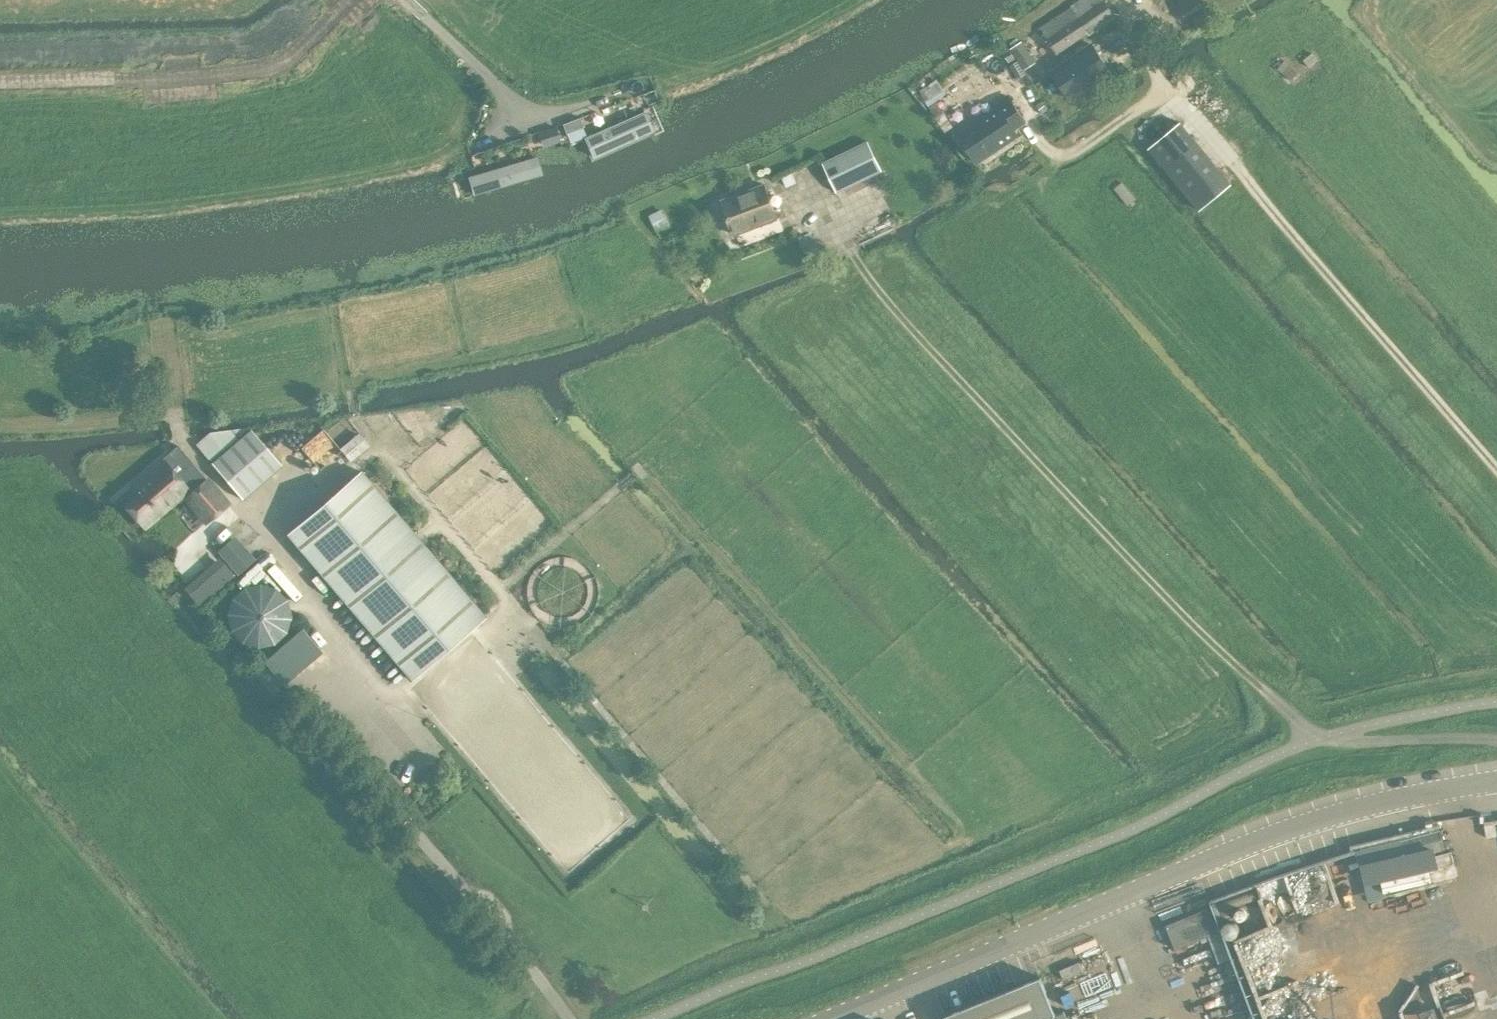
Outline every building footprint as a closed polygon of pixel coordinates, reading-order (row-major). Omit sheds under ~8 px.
[(1089,35),(1115,18),(1104,0),(1079,0),(1070,6),(1071,8),(1028,36),(1035,46),(1047,38),(1057,53),(1088,33),(1089,35)] [(1025,69),(1036,62),(1022,41),(1011,49),(1025,69)] [(1092,43),(1051,71),(1070,98),(1110,71),(1092,43)] [(618,106),(557,126),(570,169),(672,133),(657,93),(618,106)] [(958,134),(977,162),(1019,135),(1014,128),(1025,121),(1008,95),(996,103),(999,107),(958,134)] [(1149,147),(1201,209),(1231,184),(1179,121),(1149,147)] [(474,165),(464,167),(472,199),(570,169),(557,126),(511,141),(501,147),(473,158),(474,165)] [(823,162),(838,192),(883,170),(868,140),(823,162)] [(734,234),(777,218),(764,184),(721,200),(734,234)] [(291,454),(320,488),(351,462),(322,427),(291,454)] [(212,464),(243,500),(283,467),(252,430),(212,464)] [(208,522),(228,505),(179,446),(150,471),(150,472),(134,486),(136,489),(123,500),(146,526),(162,513),(161,511),(184,491),(198,507),(196,509),(208,522)] [(288,536),(411,680),(485,617),(362,473),(288,536)] [(284,684),(291,678),(322,650),(302,627),(263,661),(284,684)] [(1445,848),(1440,829),(1355,850),(1366,882),(1443,862),(1441,850),(1445,848)] [(1175,949),(1222,930),(1212,906),(1166,924),(1175,949)] [(1060,969),(1064,979),(1083,971),(1079,961),(1060,969)] [(1064,1011),(1055,1014),(1041,977),(1037,979),(948,1015),(945,1016),(946,1018),(1067,1018),(1064,1011)] [(1436,1006),(1420,1012),(1423,1018),(1440,1018),(1436,1006)]
